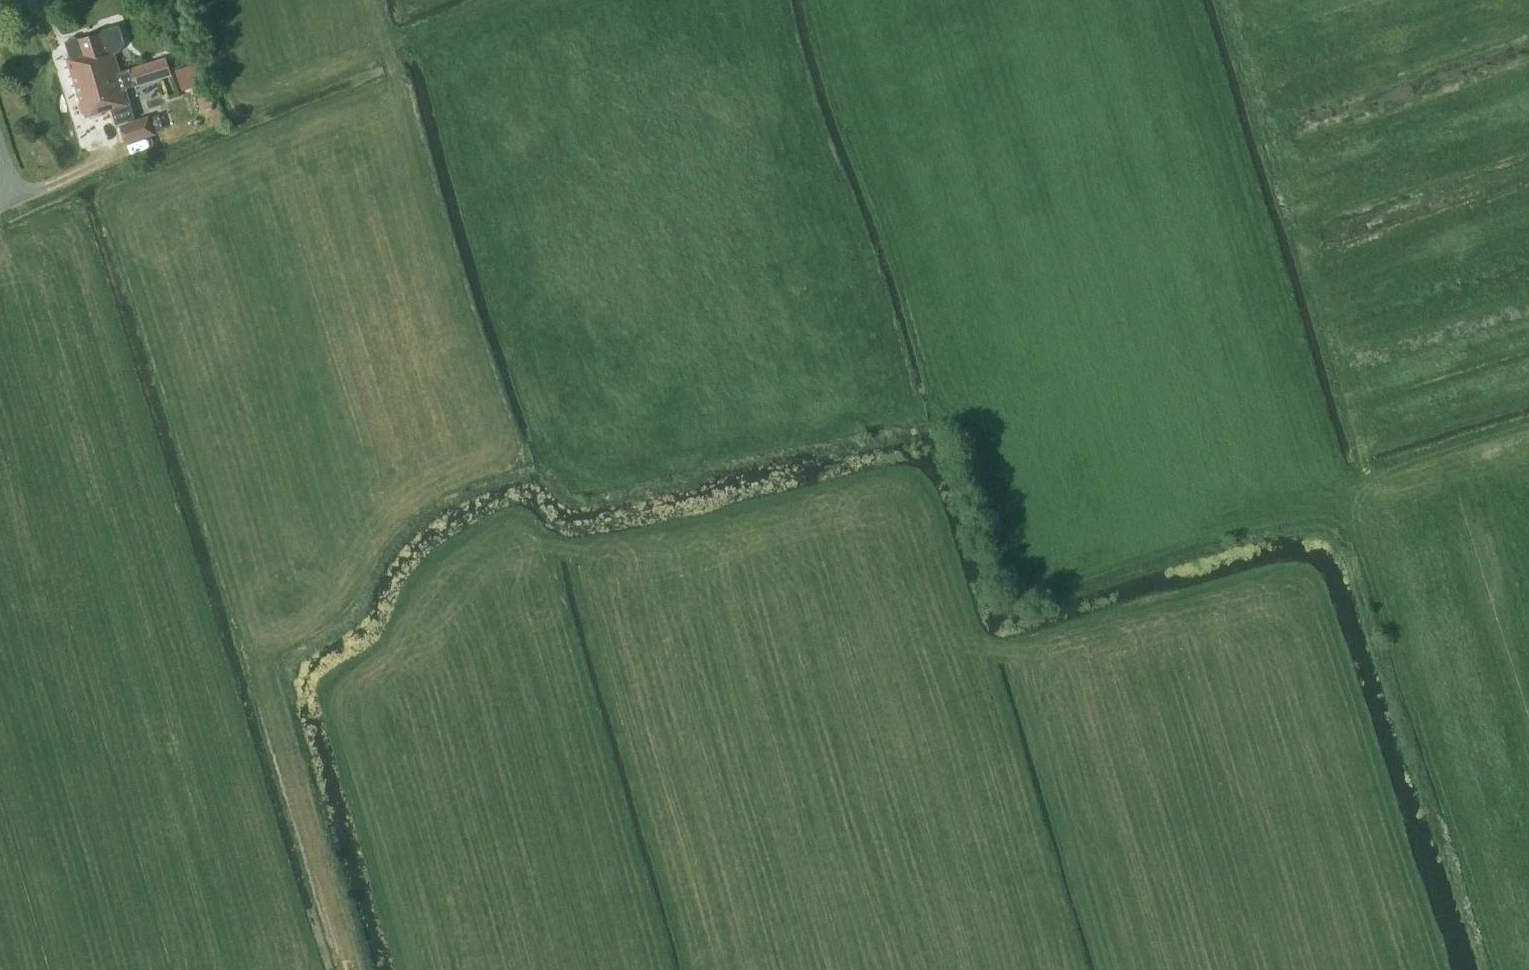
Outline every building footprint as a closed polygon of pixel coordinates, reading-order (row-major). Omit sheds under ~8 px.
[(119,52),(124,42),(119,25),(98,31),(99,34),(81,39),(81,37),(66,42),(71,58),(67,59),(85,119),(91,117),(91,119),(104,115),(102,111),(112,108),(117,124),(135,118),(126,88),(173,74),(168,58),(121,73),(115,53),(119,52)] [(214,105),(207,82),(193,86),(201,110),(214,105)] [(155,134),(150,115),(120,124),(126,143),(155,134)]
